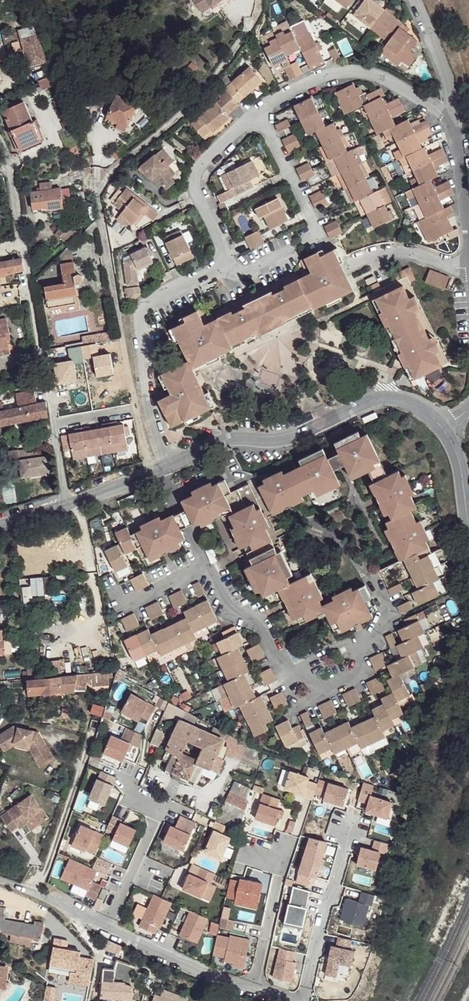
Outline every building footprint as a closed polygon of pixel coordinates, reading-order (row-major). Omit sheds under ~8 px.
[(201,12),(216,3),(221,0),(194,0),(201,12)] [(352,15),(370,28),(381,13),(384,9),(373,0),(364,0),(352,15)] [(370,28),(367,32),(384,46),(399,27),(381,13),(370,28)] [(32,25),(20,30),(30,66),(47,61),(38,34),(35,35),(32,25)] [(399,27),(384,46),(403,60),(409,52),(417,41),(399,27)] [(275,37),(283,56),(298,49),(294,39),(290,31),(283,34),(281,31),(273,35),(275,37)] [(298,49),(307,66),(321,60),(317,50),(314,43),(308,32),(294,39),(298,49)] [(262,48),(270,66),(285,58),(283,56),(275,37),(267,40),(270,44),(262,48)] [(403,60),(384,46),(380,51),(399,65),(400,63),(403,60)] [(328,51),(333,63),(339,60),(334,48),(328,51)] [(403,60),(400,63),(408,69),(416,58),(409,52),(403,60)] [(309,70),(309,71),(323,64),(321,60),(307,66),(309,70)] [(288,65),(294,77),(300,74),(294,62),(288,65)] [(282,68),(287,81),(294,77),(288,65),(282,68)] [(249,68),(223,88),(227,92),(235,103),(261,82),(249,68)] [(350,85),(332,94),(335,101),(340,99),(346,113),(359,106),(379,97),(381,96),(378,89),(364,95),(363,93),(360,94),(356,96),(352,89),(350,85)] [(216,95),(219,99),(227,92),(223,88),(216,95)] [(190,124),(204,140),(228,118),(223,113),(235,103),(227,92),(219,99),(190,124)] [(117,95),(107,116),(110,118),(112,116),(129,125),(139,106),(117,95)] [(359,106),(367,120),(399,105),(397,100),(396,98),(395,99),(384,105),(379,97),(359,106)] [(291,107),(299,122),(316,113),(309,98),(291,107)] [(335,101),(342,115),(343,115),(346,113),(340,99),(335,101)] [(3,111),(20,151),(40,143),(24,103),(3,111)] [(367,120),(373,134),(379,131),(393,125),(389,118),(403,112),(399,105),(367,120)] [(66,113),(70,122),(75,120),(71,112),(66,113)] [(299,122),(305,136),(313,132),(323,127),(316,113),(299,122)] [(112,116),(110,118),(125,130),(129,125),(112,116)] [(157,117),(143,133),(147,136),(164,122),(160,119),(157,117)] [(379,131),(383,140),(390,135),(393,143),(426,127),(423,122),(409,129),(405,119),(393,125),(379,131)] [(273,126),(276,132),(289,126),(286,120),(273,126)] [(313,132),(320,146),(337,138),(334,130),(331,123),(323,127),(313,132)] [(390,154),(394,161),(396,160),(419,149),(416,141),(429,134),(426,127),(393,143),(397,149),(390,154)] [(280,140),(283,146),(295,141),(293,134),(280,140)] [(337,138),(320,146),(326,161),(331,158),(344,152),(341,146),(337,138)] [(283,146),(286,153),(298,147),(295,141),(283,146)] [(123,148),(112,153),(115,159),(126,154),(123,148)] [(396,160),(399,167),(406,164),(409,171),(442,155),(439,149),(426,156),(421,148),(419,149),(396,160)] [(331,158),(338,173),(355,164),(352,157),(349,149),(344,152),(331,158)] [(160,150),(137,170),(142,177),(145,175),(150,181),(158,190),(162,187),(165,191),(174,185),(169,180),(161,170),(165,166),(163,162),(167,157),(160,150)] [(406,181),(409,188),(426,180),(435,175),(431,169),(445,162),(445,154),(442,155),(409,171),(413,177),(406,181)] [(175,175),(167,167),(172,163),(167,157),(163,162),(165,166),(161,170),(169,180),(175,175)] [(260,177),(252,181),(253,184),(268,176),(259,158),(252,161),(260,177)] [(227,172),(237,194),(251,188),(248,180),(257,176),(250,161),(227,172)] [(355,164),(360,172),(364,170),(360,162),(355,164)] [(294,170),(297,175),(309,169),(306,163),(294,170)] [(338,173),(345,187),(362,179),(360,172),(355,164),(338,173)] [(297,175),(300,182),(312,176),(309,169),(297,175)] [(345,187),(351,202),(356,200),(370,192),(362,179),(345,187)] [(412,196),(415,203),(446,187),(444,182),(431,188),(426,180),(409,188),(402,192),(405,200),(412,196)] [(30,191),(32,208),(48,207),(48,209),(64,206),(61,187),(30,191)] [(389,201),(382,187),(375,190),(381,205),(389,201)] [(415,203),(423,217),(441,209),(437,202),(449,195),(446,187),(415,203)] [(220,203),(234,197),(230,188),(216,195),(220,203)] [(119,214),(132,224),(141,214),(152,222),(158,214),(147,206),(144,209),(133,199),(135,196),(125,189),(112,204),(121,212),(119,214)] [(356,200),(363,214),(381,205),(375,190),(370,192),(356,200)] [(308,199),(311,205),(323,198),(320,193),(308,199)] [(135,196),(133,199),(144,209),(147,206),(135,196)] [(264,222),(268,230),(286,221),(275,198),(253,209),(258,218),(262,216),(264,222)] [(311,205),(314,212),(326,206),(323,198),(311,205)] [(363,214),(370,229),(389,221),(385,212),(381,205),(363,214)] [(414,222),(418,231),(422,228),(429,243),(450,232),(445,222),(438,225),(436,221),(443,218),(450,214),(446,206),(441,209),(423,217),(414,222)] [(251,211),(258,225),(264,222),(262,216),(258,218),(253,209),(251,211)] [(79,236),(83,240),(99,226),(96,218),(79,236)] [(321,227),(324,233),(337,227),(334,221),(321,227)] [(324,233),(328,240),(340,234),(337,227),(324,233)] [(422,228),(418,231),(424,244),(429,243),(422,228)] [(165,244),(175,266),(193,257),(180,230),(170,235),(173,240),(165,244)] [(246,238),(251,249),(263,243),(259,231),(246,238)] [(163,238),(165,244),(173,240),(170,235),(163,238)] [(157,399),(171,427),(184,421),(186,424),(199,417),(198,414),(215,406),(207,391),(204,393),(192,368),(205,361),(207,365),(221,358),(219,353),(326,302),(328,306),(342,299),(340,295),(354,289),(340,262),(344,260),(335,243),(330,245),(306,257),(307,258),(305,257),(308,266),(311,272),(299,278),(285,285),(286,289),(273,295),(271,291),(244,304),(245,307),(232,313),(232,311),(217,317),(208,322),(205,324),(197,310),(183,316),(185,320),(168,329),(175,342),(179,341),(188,360),(157,375),(163,388),(167,387),(170,393),(157,399)] [(60,255),(61,264),(74,262),(71,244),(60,255)] [(123,263),(127,287),(139,286),(137,270),(152,263),(145,248),(130,256),(132,259),(123,263)] [(10,274),(9,271),(23,269),(21,259),(0,262),(0,276),(10,274)] [(61,264),(64,276),(77,274),(75,261),(74,262),(61,264)] [(396,280),(398,287),(405,284),(417,278),(411,266),(393,275),(396,280)] [(431,268),(426,281),(446,289),(451,275),(431,268)] [(281,279),(285,285),(299,278),(296,272),(281,279)] [(46,286),(50,307),(77,302),(76,295),(75,290),(79,289),(77,274),(64,276),(65,283),(46,286)] [(382,287),(385,293),(398,287),(396,280),(382,287)] [(367,286),(370,292),(382,287),(379,282),(367,286)] [(374,298),(413,380),(444,365),(438,351),(431,337),(418,311),(411,297),(405,284),(398,287),(385,293),(374,298)] [(134,302),(139,297),(144,293),(140,288),(129,289),(130,302),(134,302)] [(411,297),(418,311),(423,309),(417,295),(411,297)] [(215,312),(217,317),(232,311),(229,305),(215,312)] [(197,310),(205,324),(208,322),(201,307),(197,310)] [(10,346),(9,338),(8,334),(10,334),(7,318),(0,319),(0,348),(10,346)] [(83,334),(84,341),(113,337),(111,330),(83,334)] [(431,337),(438,351),(442,349),(436,335),(431,337)] [(0,423),(48,415),(46,400),(37,402),(35,389),(17,394),(20,407),(5,410),(4,408),(0,409),(0,433),(2,432),(0,423)] [(109,423),(115,452),(128,449),(124,424),(117,425),(117,422),(109,423)] [(102,428),(96,429),(101,454),(115,452),(109,423),(102,424),(102,428)] [(89,426),(82,428),(88,457),(101,454),(96,429),(90,430),(89,426)] [(75,433),(69,434),(74,460),(88,457),(82,428),(75,429),(75,433)] [(354,435),(356,439),(369,434),(366,428),(354,435)] [(368,464),(371,470),(384,465),(381,458),(386,455),(374,431),(369,434),(356,439),(357,441),(355,443),(353,447),(361,463),(364,464),(368,464)] [(338,448),(353,479),(371,470),(368,464),(364,464),(361,463),(353,447),(355,443),(357,441),(356,439),(338,448)] [(10,456),(12,474),(23,473),(23,472),(33,470),(34,475),(51,473),(48,455),(30,457),(30,451),(29,446),(9,451),(10,456)] [(328,485),(331,491),(347,483),(332,452),(315,460),(317,463),(320,462),(322,462),(330,479),(329,482),(328,485)] [(300,461),(302,467),(315,460),(312,454),(300,461)] [(381,458),(384,465),(389,462),(386,455),(381,458)] [(309,493),(310,495),(315,491),(318,497),(331,491),(328,485),(329,482),(330,479),(322,462),(320,462),(317,463),(315,460),(302,467),(297,470),(309,493)] [(253,489),(265,514),(272,511),(275,517),(280,514),(306,501),(303,496),(309,493),(297,470),(296,467),(285,473),(265,483),(253,489)] [(264,479),(265,483),(285,473),(283,470),(264,479)] [(370,485),(386,518),(392,515),(395,520),(414,512),(418,509),(420,508),(415,497),(418,495),(408,475),(405,477),(401,471),(389,477),(386,470),(374,476),(376,482),(370,485)] [(367,481),(370,485),(376,482),(374,476),(367,481)] [(184,503),(196,529),(203,526),(204,530),(223,521),(229,517),(235,514),(232,509),(227,497),(232,493),(226,481),(214,488),(212,483),(193,493),(195,498),(190,501),(184,503)] [(311,498),(312,500),(318,497),(315,491),(310,495),(311,498)] [(227,497),(232,509),(238,506),(232,493),(227,497)] [(303,496),(306,501),(311,498),(310,495),(309,493),(303,496)] [(415,497),(420,508),(424,506),(418,495),(415,497)] [(234,539),(239,550),(245,548),(248,554),(272,541),(267,531),(271,528),(265,516),(259,519),(253,505),(246,508),(245,503),(238,506),(232,509),(235,514),(229,517),(231,523),(225,526),(232,540),(234,539)] [(414,512),(420,522),(424,521),(418,509),(414,512)] [(265,514),(268,520),(275,517),(272,511),(265,514)] [(383,527),(400,562),(407,559),(417,554),(420,559),(430,555),(434,553),(430,542),(433,540),(424,521),(420,522),(414,512),(395,520),(389,524),(383,527)] [(173,513),(161,519),(160,516),(141,525),(142,528),(131,533),(137,546),(143,558),(149,555),(152,561),(182,546),(180,543),(186,540),(173,513)] [(386,518),(389,524),(395,520),(392,515),(386,518)] [(117,534),(125,552),(137,546),(131,533),(128,527),(117,534)] [(430,542),(434,553),(438,551),(433,540),(430,542)] [(274,547),(277,553),(283,550),(281,544),(274,547)] [(106,551),(116,571),(128,565),(119,545),(106,551)] [(247,568),(259,593),(266,589),(269,595),(280,590),(292,583),(290,579),(296,576),(283,550),(277,553),(274,547),(250,559),(253,565),(247,568)] [(407,559),(416,577),(436,567),(430,555),(420,559),(417,554),(407,559)] [(244,563),(247,568),(253,565),(250,559),(244,563)] [(416,577),(421,589),(435,583),(441,579),(436,567),(416,577)] [(143,572),(137,575),(143,589),(150,586),(143,572)] [(131,581),(137,592),(143,589),(137,575),(131,578),(131,581)] [(280,590),(295,620),(302,616),(305,622),(316,617),(319,623),(332,617),(327,607),(323,599),(313,580),(310,575),(298,580),(292,583),(280,590)] [(50,596),(49,577),(30,579),(31,587),(22,588),(23,606),(33,606),(32,597),(50,596)] [(317,579),(313,580),(323,599),(326,597),(317,579)] [(193,585),(199,598),(206,595),(199,582),(193,585)] [(390,589),(393,595),(405,588),(403,583),(390,589)] [(416,592),(421,604),(440,594),(435,583),(421,589),(416,592)] [(332,617),(339,631),(345,628),(347,634),(378,618),(370,602),(374,600),(368,586),(358,592),(357,587),(337,597),(338,601),(327,607),(332,617)] [(259,593),(262,599),(269,595),(266,589),(259,593)] [(176,593),(182,606),(187,604),(182,590),(176,593)] [(170,596),(175,609),(182,606),(176,593),(170,596)] [(370,602),(378,618),(382,617),(374,600),(370,602)] [(198,606),(207,626),(218,621),(209,601),(198,606)] [(399,607),(402,613),(415,606),(413,601),(399,607)] [(153,605),(159,617),(164,615),(159,602),(153,605)] [(146,608),(151,621),(159,617),(153,605),(146,608)] [(188,619),(195,632),(207,626),(198,606),(185,612),(188,619)] [(130,616),(135,629),(140,626),(135,614),(130,616)] [(406,620),(409,626),(422,620),(419,614),(406,620)] [(122,619),(128,632),(135,629),(130,616),(122,619)] [(176,625),(185,643),(188,650),(200,645),(195,632),(188,619),(176,625)] [(402,630),(408,642),(419,637),(427,632),(422,620),(409,626),(402,630)] [(165,630),(174,648),(185,643),(176,625),(165,630)] [(224,632),(227,639),(239,633),(235,626),(224,632)] [(339,631),(342,636),(347,634),(345,628),(339,631)] [(138,635),(147,654),(159,648),(153,635),(150,629),(138,635)] [(10,653),(10,644),(10,642),(2,642),(2,630),(0,630),(0,653),(10,653)] [(159,648),(162,654),(174,648),(165,630),(153,635),(159,648)] [(219,643),(225,654),(238,648),(244,645),(239,633),(227,639),(219,643)] [(387,637),(393,649),(399,646),(394,634),(387,637)] [(126,641),(134,660),(147,654),(138,635),(126,641)] [(399,646),(403,657),(408,655),(424,647),(419,637),(408,642),(399,646)] [(248,651),(251,657),(264,651),(261,645),(248,651)] [(220,657),(225,669),(244,660),(238,648),(225,654),(220,657)] [(251,657),(253,663),(267,657),(264,651),(251,657)] [(379,656),(384,668),(390,664),(385,653),(379,656)] [(390,664),(396,676),(402,674),(414,668),(408,655),(403,657),(390,664)] [(372,659),(378,670),(384,668),(379,656),(372,659)] [(225,669),(231,681),(244,675),(250,672),(244,660),(225,669)] [(260,676),(262,681),(275,674),(273,670),(260,676)] [(27,672),(28,679),(40,679),(40,671),(27,672)] [(76,674),(74,689),(85,688),(84,680),(84,678),(84,673),(76,674)] [(60,676),(62,690),(74,689),(76,674),(60,676)] [(262,681),(265,688),(279,681),(275,674),(262,681)] [(396,693),(400,701),(412,695),(402,674),(396,676),(389,680),(393,687),(396,693)] [(224,684),(230,696),(249,687),(244,675),(231,681),(224,684)] [(28,679),(30,694),(62,690),(60,676),(40,679),(28,679)] [(375,681),(381,693),(387,690),(381,678),(375,681)] [(369,683),(375,696),(381,693),(375,681),(369,683)] [(230,696),(235,708),(243,704),(254,698),(249,687),(230,696)] [(351,692),(357,705),(363,701),(357,689),(351,692)] [(344,695),(350,708),(357,705),(351,692),(344,695)] [(157,707),(132,693),(123,710),(140,720),(142,716),(149,720),(157,707)] [(270,700),(273,705),(287,698),(284,693),(270,700)] [(387,706),(393,718),(405,713),(400,701),(396,693),(384,699),(387,706)] [(243,704),(248,717),(266,708),(261,696),(254,698),(243,704)] [(273,705),(276,712),(290,705),(287,698),(273,705)] [(328,703),(334,716),(340,713),(334,700),(328,703)] [(169,705),(166,711),(170,712),(174,704),(170,702),(169,705)] [(321,706),(327,719),(334,716),(328,703),(321,706)] [(170,712),(169,714),(176,717),(179,712),(181,708),(174,704),(170,712)] [(93,705),(92,711),(102,713),(103,707),(93,705)] [(378,717),(384,731),(396,725),(393,718),(387,706),(375,711),(378,717)] [(248,717),(254,730),(267,724),(273,721),(266,708),(248,717)] [(198,717),(186,711),(182,721),(194,727),(198,717)] [(303,715),(310,728),(315,725),(308,712),(303,715)] [(366,723),(375,743),(387,737),(384,731),(378,717),(366,723)] [(180,721),(166,750),(172,753),(169,762),(164,773),(172,776),(173,773),(178,775),(187,780),(186,783),(193,787),(203,766),(211,769),(215,760),(224,740),(213,735),(203,731),(197,728),(194,727),(182,721),(180,721)] [(278,728),(281,735),(293,729),(290,722),(278,728)] [(339,728),(349,747),(360,742),(354,728),(351,723),(339,728)] [(360,742),(364,748),(375,743),(366,723),(354,728),(360,742)] [(254,730),(257,735),(269,730),(267,724),(254,730)] [(0,735),(0,736),(5,746),(14,741),(39,749),(43,757),(38,759),(42,767),(56,760),(42,733),(18,726),(0,735)] [(281,735),(287,747),(306,738),(300,726),(293,729),(281,735)] [(230,735),(217,728),(213,735),(224,740),(226,741),(230,735)] [(333,748),(337,754),(349,747),(339,728),(327,734),(333,748)] [(313,734),(321,753),(333,748),(327,734),(324,729),(313,734)] [(156,732),(151,744),(158,747),(163,735),(156,732)] [(131,744),(111,735),(104,752),(123,760),(131,744)] [(226,741),(224,744),(235,749),(239,740),(230,735),(226,741)] [(239,740),(235,749),(244,754),(249,745),(239,740)] [(14,741),(5,746),(7,749),(16,744),(33,749),(38,759),(43,757),(39,749),(14,741)] [(244,754),(243,757),(249,760),(255,749),(249,745),(244,754)] [(255,749),(249,760),(254,763),(259,764),(262,753),(255,749)] [(172,753),(166,750),(162,760),(169,762),(172,753)] [(220,762),(215,771),(219,772),(224,760),(217,757),(215,760),(220,762)] [(215,760),(211,769),(215,771),(220,762),(215,760)] [(289,770),(283,787),(295,791),(301,793),(301,795),(310,798),(313,792),(315,783),(306,780),(307,776),(289,770)] [(117,778),(101,771),(89,798),(105,805),(117,778)] [(322,795),(321,798),(341,805),(347,788),(317,779),(315,783),(313,792),(322,795)] [(358,799),(368,802),(366,809),(387,816),(392,801),(371,794),(374,784),(364,781),(358,799)] [(280,799),(263,794),(255,818),(275,825),(280,810),(277,809),(280,799)] [(0,814),(0,816),(9,830),(16,825),(30,817),(36,826),(47,819),(31,795),(0,814)] [(231,795),(228,804),(236,807),(245,811),(247,802),(231,795)] [(236,807),(233,814),(242,819),(245,811),(236,807)] [(224,811),(223,814),(241,823),(242,819),(233,814),(224,811)] [(175,828),(170,825),(164,841),(183,850),(190,835),(195,823),(180,816),(175,828)] [(30,817),(16,825),(17,828),(25,823),(29,830),(36,826),(30,817)] [(136,830),(120,822),(113,839),(129,846),(136,830)] [(215,822),(207,839),(210,840),(204,852),(220,859),(229,838),(228,838),(232,829),(215,822)] [(103,835),(81,824),(73,841),(87,847),(86,848),(96,853),(103,835)] [(309,837),(299,873),(307,875),(318,877),(326,841),(315,839),(309,837)] [(375,839),(372,848),(361,845),(356,864),(378,869),(383,852),(388,854),(391,843),(375,839)] [(87,847),(73,841),(70,849),(78,853),(80,850),(85,852),(86,848),(87,847)] [(111,863),(97,857),(92,868),(97,870),(106,875),(111,863)] [(92,868),(70,858),(61,878),(88,890),(85,895),(95,900),(101,886),(92,882),(97,870),(92,868)] [(215,874),(201,868),(194,864),(189,873),(182,889),(201,897),(210,901),(216,886),(211,883),(215,874)] [(299,873),(297,879),(306,881),(307,875),(299,873)] [(238,881),(228,879),(224,897),(233,900),(232,906),(254,911),(260,884),(238,879),(238,881)] [(309,891),(292,885),(288,901),(287,901),(282,919),(300,924),(305,906),(309,891)] [(107,890),(102,888),(98,897),(103,899),(107,890)] [(361,890),(358,900),(345,897),(339,918),(362,925),(368,904),(371,904),(374,894),(361,890)] [(171,903),(154,894),(139,926),(154,933),(158,926),(160,927),(171,903)] [(103,900),(97,898),(93,907),(99,909),(103,900)] [(206,918),(181,907),(173,924),(180,927),(177,934),(195,942),(206,918)] [(13,935),(31,939),(31,938),(33,925),(5,919),(7,909),(0,908),(0,932),(13,935)] [(232,920),(219,917),(217,926),(230,930),(232,920)] [(33,925),(31,938),(42,939),(44,923),(34,921),(33,925)] [(228,937),(215,934),(212,954),(224,957),(223,960),(232,962),(231,964),(243,966),(248,939),(228,934),(228,937)] [(13,935),(12,942),(30,945),(31,939),(13,935)] [(337,936),(335,946),(331,945),(324,974),(335,976),(338,962),(349,965),(352,950),(348,949),(351,939),(337,936)] [(293,951),(280,948),(273,977),(291,981),(295,962),(292,961),(293,951)] [(103,968),(101,995),(111,997),(133,998),(134,986),(130,984),(126,983),(131,965),(117,959),(114,969),(103,968)] [(131,965),(126,983),(130,984),(136,967),(131,965)]
